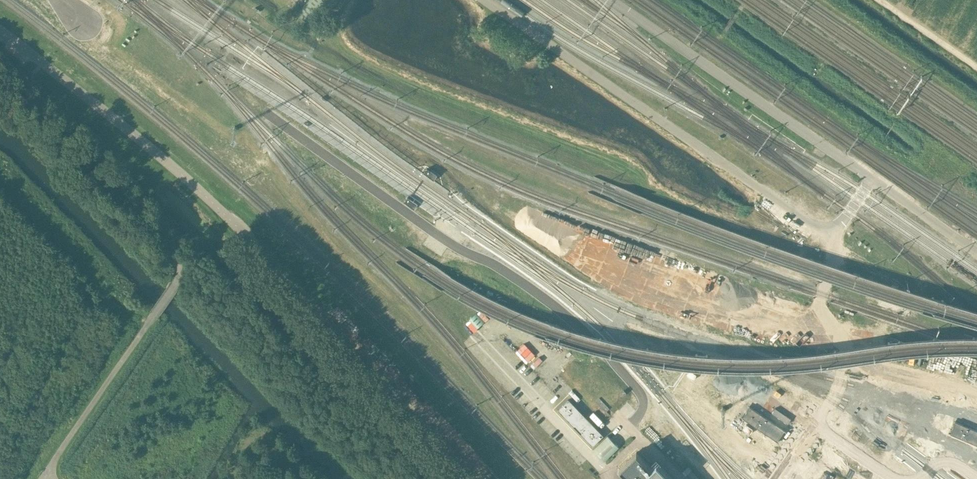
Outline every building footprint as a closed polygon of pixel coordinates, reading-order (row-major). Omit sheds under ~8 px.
[(423,173),(434,181),(437,175),(427,168),(423,173)] [(414,209),(417,204),(407,197),(404,202),(414,209)] [(596,402),(606,412),(609,408),(599,398),(596,402)] [(593,425),(568,399),(557,410),(573,426),(580,433),(592,446),(603,435),(593,425)] [(742,417),(776,441),(784,431),(749,407),(742,417)] [(976,445),(976,431),(955,421),(949,433),(976,445)] [(607,435),(593,449),(596,453),(598,455),(604,461),(618,447),(615,444),(610,439),(607,435)] [(655,463),(651,467),(636,452),(620,467),(630,478),(671,478),(655,463)]
